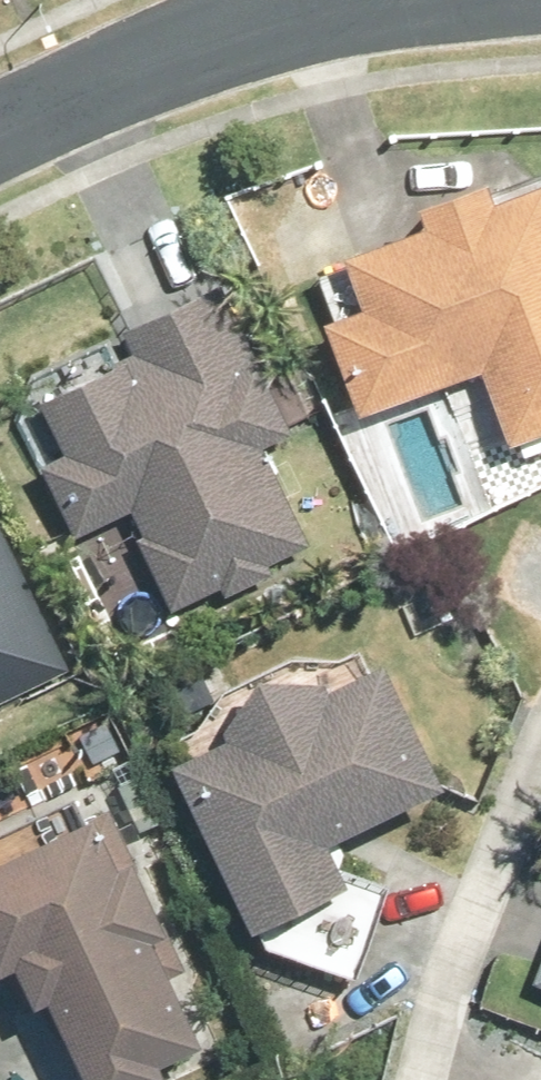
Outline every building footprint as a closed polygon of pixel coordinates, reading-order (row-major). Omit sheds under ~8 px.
[(329,322),(361,413),(488,368),(515,441),(540,431),(540,180),(499,195),(493,180),(426,204),(434,222),(348,253),(369,306),(329,322)] [(223,279),(127,325),(140,351),(44,397),(68,449),(45,460),(79,533),(134,506),(146,531),(139,534),(173,609),(223,585),(228,593),(275,571),(271,563),(314,544),(265,439),(292,427),(223,279)] [(0,515),(0,697),(70,664),(0,515)] [(260,673),(226,723),(232,736),(177,762),(255,929),(351,884),(331,840),(444,787),(387,664),(334,689),(327,676),(319,681),(260,673)] [(0,857),(0,970),(20,961),(38,1003),(51,996),(88,1079),(150,1079),(170,1071),(162,1056),(203,1039),(173,972),(183,969),(111,808),(0,857)]
